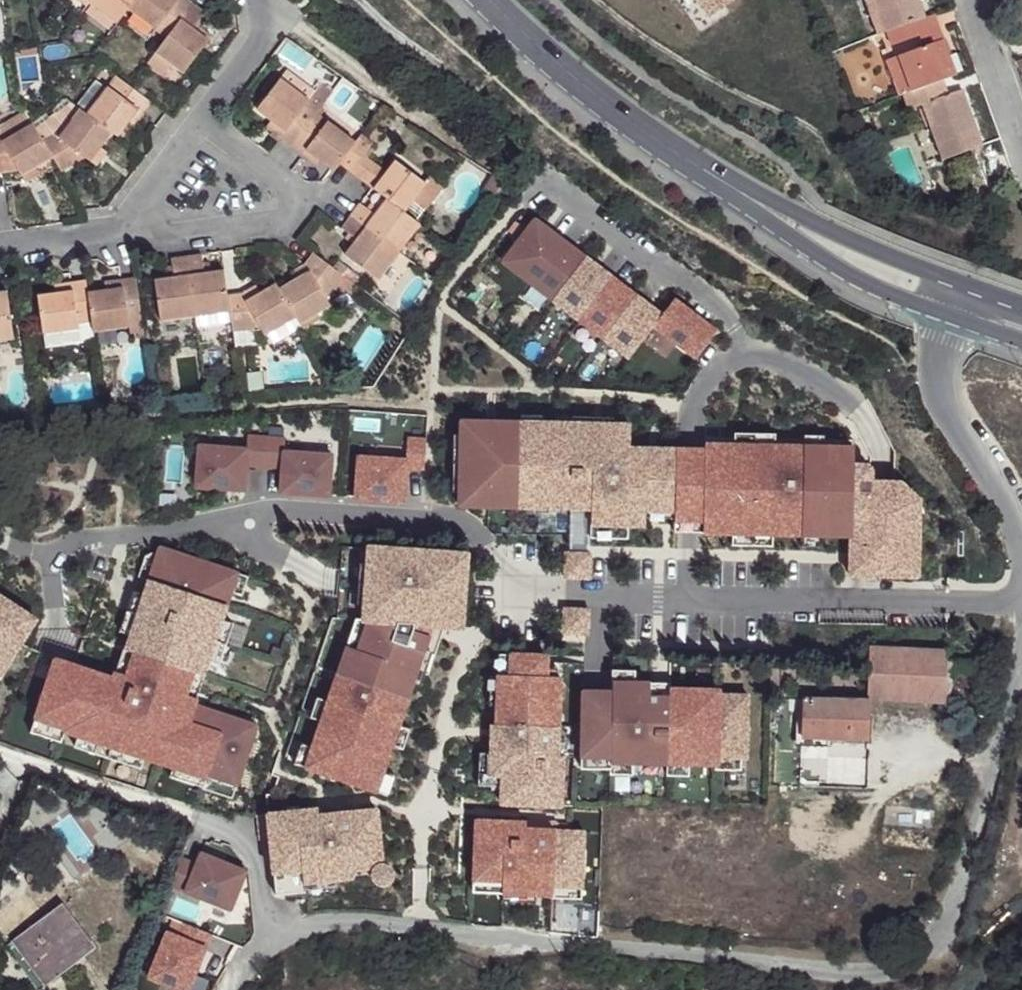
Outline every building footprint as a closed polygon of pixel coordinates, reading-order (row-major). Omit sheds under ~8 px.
[(89,2),(117,23),(128,9),(135,0),(91,0),(89,2)] [(192,5),(186,0),(135,0),(128,9),(166,38),(192,5)] [(709,21),(732,5),(729,0),(694,0),(709,21)] [(871,0),(866,0),(864,1),(877,36),(883,34),(871,0)] [(883,34),(886,33),(914,22),(924,18),(918,0),(871,0),(883,34)] [(203,13),(192,5),(166,38),(156,52),(171,64),(184,74),(209,40),(198,32),(193,28),(198,20),(203,13)] [(924,18),(914,22),(924,47),(941,41),(943,40),(934,14),(924,18)] [(198,20),(193,28),(198,32),(204,24),(198,20)] [(919,35),(914,22),(886,33),(891,46),(919,35)] [(943,40),(941,41),(947,56),(949,55),(943,40)] [(911,92),(932,85),(943,80),(957,75),(949,55),(947,56),(941,41),(924,47),(895,58),(886,61),(899,97),(911,92)] [(882,50),(886,61),(895,58),(891,46),(882,50)] [(21,57),(37,55),(36,47),(20,49),(21,57)] [(171,64),(156,52),(147,63),(163,75),(171,64)] [(287,69),(280,79),(295,91),(303,81),(287,69)] [(141,113),(150,102),(116,76),(107,89),(96,80),(76,106),(112,133),(117,137),(128,123),(137,110),(141,113)] [(273,133),(291,147),(321,108),(332,93),(320,84),(308,100),(295,91),(280,79),(257,109),(272,120),(279,126),(273,133)] [(943,80),(932,85),(937,99),(949,94),(943,80)] [(937,99),(932,85),(911,92),(917,107),(921,105),(925,104),(934,127),(930,129),(942,160),(982,145),(961,90),(949,94),(937,99)] [(101,148),(112,133),(76,106),(71,103),(35,128),(53,158),(61,173),(86,158),(90,162),(101,148)] [(925,104),(921,105),(930,129),(934,127),(925,104)] [(321,108),(291,147),(303,155),(307,151),(319,160),(333,171),(339,164),(355,142),(320,116),(324,111),(321,108)] [(141,113),(137,110),(128,123),(132,126),(141,113)] [(3,141),(32,123),(25,111),(0,126),(0,136),(3,141)] [(273,133),(279,126),(272,120),(266,127),(273,133)] [(53,158),(35,128),(32,123),(3,141),(0,136),(0,173),(18,170),(22,176),(36,168),(53,158)] [(377,128),(368,137),(375,143),(383,134),(377,128)] [(355,142),(339,164),(351,173),(370,147),(372,144),(361,135),(355,142)] [(370,147),(351,173),(373,190),(387,172),(368,157),(373,150),(370,147)] [(101,148),(90,162),(97,167),(107,153),(101,148)] [(319,160),(307,151),(303,155),(316,165),(319,160)] [(387,172),(373,190),(386,200),(404,213),(425,184),(424,183),(395,161),(387,172)] [(36,168),(22,176),(26,182),(40,174),(36,168)] [(485,194),(492,199),(502,182),(491,175),(483,189),(485,194)] [(424,183),(425,184),(414,200),(426,209),(442,187),(428,177),(424,183)] [(351,216),(398,252),(419,224),(404,213),(386,200),(379,210),(375,215),(367,209),(360,204),(351,216)] [(367,209),(375,215),(379,210),(371,204),(367,209)] [(378,280),(398,252),(351,216),(341,229),(348,234),(356,240),(352,245),(345,255),(378,280)] [(545,227),(535,219),(503,262),(629,358),(653,326),(696,359),(716,332),(674,300),(661,316),(653,310),(651,313),(645,308),(648,305),(628,290),(626,294),(620,289),(623,286),(598,268),(596,271),(590,267),(593,263),(578,252),(576,255),(570,251),(572,248),(551,231),(548,234),(543,230),(545,227)] [(352,245),(356,240),(348,234),(344,239),(352,245)] [(295,280),(279,290),(295,318),(299,324),(317,313),(331,305),(325,296),(332,288),(342,276),(334,269),(314,254),(304,265),(305,266),(309,272),(295,280)] [(186,257),(194,317),(229,312),(227,296),(223,270),(211,272),(205,273),(203,263),(202,255),(186,257)] [(161,322),(194,317),(186,257),(171,259),(172,267),(174,277),(167,278),(155,280),(161,322)] [(334,269),(342,276),(348,268),(339,262),(334,269)] [(295,280),(309,272),(304,265),(291,273),(295,280)] [(348,268),(342,276),(357,287),(363,280),(348,268)] [(357,287),(342,276),(332,288),(338,294),(343,288),(351,295),(357,287)] [(91,322),(93,332),(129,327),(128,322),(142,320),(136,279),(122,281),(123,289),(88,294),(91,322)] [(88,294),(86,280),(71,282),(72,290),(56,292),(38,295),(43,334),(80,329),(79,324),(91,322),(88,294)] [(107,292),(123,289),(122,281),(106,284),(107,292)] [(56,292),(72,290),(71,282),(55,285),(56,292)] [(265,336),(295,318),(279,290),(275,284),(259,294),(246,301),(241,294),(227,296),(229,312),(232,332),(261,329),(265,336)] [(255,287),(241,294),(246,301),(259,294),(255,287)] [(0,293),(0,341),(14,339),(7,292),(0,293)] [(317,313),(299,324),(302,330),(320,319),(317,313)] [(400,335),(405,328),(392,318),(387,325),(400,335)] [(143,332),(142,320),(128,322),(129,327),(130,333),(143,332)] [(318,387),(328,386),(327,378),(317,379),(318,387)] [(573,417),(573,424),(613,425),(614,418),(573,417)] [(521,422),(462,421),(461,435),(460,491),(459,505),(571,508),(592,509),(591,524),(628,526),(645,526),(646,518),(646,511),(675,512),(675,519),(674,532),(732,534),(773,535),(802,536),(823,536),(851,537),(851,577),(918,578),(919,538),(907,538),(907,514),(920,514),(920,502),(903,484),(878,483),(878,472),(878,470),(877,468),(875,467),(872,467),(854,466),(855,449),(826,448),(805,448),(776,447),(735,446),(705,445),(705,451),(630,449),(631,425),(613,425),(573,424),(542,423),(521,422)] [(246,447),(198,443),(195,485),(244,489),(246,463),(282,466),(280,491),(329,495),(332,453),(284,450),(285,437),(247,434),(246,447)] [(735,434),(735,446),(776,447),(776,435),(735,434)] [(460,491),(461,435),(454,435),(453,491),(460,491)] [(805,436),(805,448),(826,448),(826,437),(805,436)] [(406,459),(358,455),(355,497),(404,501),(406,467),(424,468),(426,438),(408,437),(406,459)] [(628,539),(628,526),(591,524),(592,509),(571,508),(570,545),(591,545),(591,538),(628,539)] [(919,538),(920,514),(907,514),(907,538),(919,538)] [(241,552),(167,518),(164,525),(152,550),(146,563),(128,603),(122,617),(130,620),(120,642),(110,637),(106,643),(50,618),(24,675),(53,688),(51,691),(65,697),(128,726),(157,739),(187,752),(188,749),(218,763),(244,706),(184,679),(187,672),(176,668),(186,646),(196,650),(202,636),(220,597),(232,571),(241,552)] [(773,535),(732,534),(732,546),(773,547),(773,535)] [(823,548),(823,536),(802,536),(802,548),(823,548)] [(454,552),(371,537),(368,553),(361,592),(358,608),(350,606),(338,635),(327,630),(304,683),(315,688),(307,708),(296,703),(285,728),(296,733),(288,753),(355,782),(364,762),(375,737),(383,718),(400,678),(406,665),(413,668),(417,670),(438,622),(442,623),(454,552)] [(361,592),(368,553),(356,550),(349,590),(361,592)] [(251,556),(241,552),(232,571),(243,576),(251,556)] [(454,552),(442,623),(453,625),(466,554),(454,552)] [(590,554),(565,553),(565,578),(590,579),(590,554)] [(32,578),(0,558),(0,627),(32,578)] [(128,603),(146,563),(136,559),(117,598),(128,603)] [(231,602),(220,597),(202,636),(213,641),(231,602)] [(589,609),(563,609),(563,634),(588,634),(589,609)] [(120,642),(130,620),(122,617),(119,615),(110,637),(120,642)] [(196,650),(186,646),(176,668),(187,672),(197,651),(196,650)] [(542,648),(506,647),(506,668),(494,668),(494,670),(493,699),(493,717),(489,717),(488,746),(488,767),(500,768),(500,780),(499,797),(559,798),(560,748),(555,748),(556,669),(553,669),(542,669),(542,660),(542,648)] [(506,668),(506,647),(494,647),(494,668),(506,668)] [(946,651),(870,647),(868,700),(945,704),(957,663),(945,660),(946,651)] [(542,660),(542,669),(553,669),(553,660),(542,660)] [(609,664),(609,676),(631,677),(631,665),(609,664)] [(413,668),(406,665),(400,678),(408,681),(413,668)] [(493,699),(494,670),(486,670),(485,699),(493,699)] [(53,688),(24,675),(18,688),(47,701),(51,691),(53,688)] [(631,677),(609,676),(609,684),(580,683),(578,748),(608,749),(608,754),(629,755),(665,755),(686,756),(713,756),(714,756),(715,751),(738,752),(744,752),(745,688),(716,688),(716,683),(666,683),(666,677),(631,677)] [(315,688),(304,683),(296,703),(307,708),(315,688)] [(123,736),(128,726),(65,697),(60,707),(123,736)] [(867,741),(868,700),(803,698),(802,745),(829,745),(830,739),(867,741)] [(383,718),(375,737),(386,742),(394,722),(383,718)] [(212,776),(218,763),(188,749),(187,752),(157,739),(153,748),(183,761),(182,763),(212,776)] [(488,767),(488,746),(476,746),(476,779),(500,780),(500,768),(488,767)] [(629,767),(629,755),(608,754),(608,749),(578,748),(578,760),(608,761),(607,766),(629,767)] [(738,752),(715,751),(714,756),(713,756),(713,763),(738,764),(738,752)] [(686,768),(686,756),(665,755),(665,767),(686,768)] [(364,762),(355,782),(366,786),(375,767),(364,762)] [(264,794),(236,795),(236,820),(246,820),(246,853),(275,853),(275,868),(308,867),(308,876),(326,876),(326,874),(326,867),(355,867),(355,853),(354,800),(336,800),(336,794),(308,794),(308,800),(296,801),(296,794),(277,794),(264,794)] [(525,815),(475,814),(473,873),(503,874),(502,886),(503,886),(536,887),(552,887),(553,887),(553,878),(582,879),(583,823),(554,822),(554,815),(536,814),(536,815),(536,822),(525,822),(525,815)] [(246,876),(308,876),(308,867),(275,868),(275,853),(246,853),(246,876)] [(326,867),(326,874),(334,874),(334,877),(335,881),(336,883),(337,885),(339,888),(341,890),(343,891),(346,893),(349,894),(352,894),(356,895),(359,894),(362,893),(365,892),(367,890),(370,888),(372,886),(373,883),(374,879),(375,876),(375,873),(375,870),(374,867),(373,864),(371,861),(369,859),(367,857),(364,855),(362,854),(358,853),(355,853),(355,867),(326,867)] [(173,876),(162,904),(223,929),(238,889),(193,871),(188,882),(173,876)] [(473,885),(502,886),(503,874),(473,873),(473,885)] [(553,878),(553,887),(552,887),(552,890),(582,891),(582,879),(553,878)] [(536,887),(503,886),(503,894),(536,895),(536,887)] [(79,961),(96,948),(63,903),(50,912),(77,948),(72,952),(79,961)] [(77,948),(50,912),(6,946),(23,968),(31,962),(47,985),(79,961),(72,952),(77,948)] [(176,942),(170,956),(159,951),(144,989),(189,989),(204,953),(176,942)] [(31,962),(23,968),(39,989),(40,989),(47,985),(31,962)]
